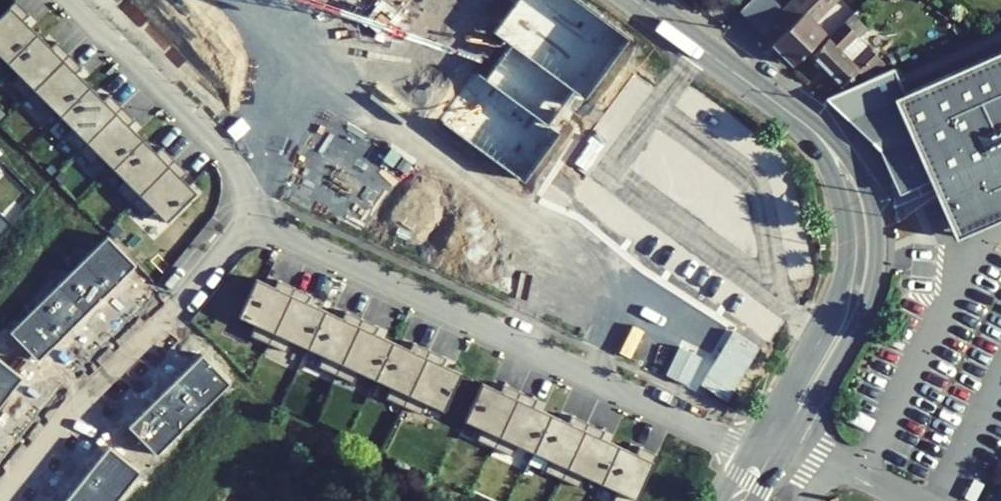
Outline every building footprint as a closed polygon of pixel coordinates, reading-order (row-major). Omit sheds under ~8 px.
[(1,36),(32,67),(23,76),(46,99),(54,91),(83,122),(75,130),(98,153),(105,146),(133,175),(125,183),(152,210),(158,204),(170,216),(201,187),(187,172),(193,167),(167,140),(161,146),(135,119),(142,112),(115,84),(109,90),(84,64),(91,58),(63,30),(57,36),(32,10),(38,3),(35,0),(0,0),(0,38),(1,36)] [(442,121),(523,179),(558,131),(546,123),(571,89),(583,98),(627,38),(574,0),(514,0),(492,30),(511,44),(485,79),(477,72),(442,121)] [(794,65),(825,34),(813,23),(834,0),(794,0),(784,11),(773,0),(753,0),(740,13),(794,65)] [(844,22),(857,37),(866,28),(852,14),(844,22)] [(810,55),(841,87),(844,84),(857,71),(863,77),(885,64),(857,37),(844,22),(810,55)] [(929,183),(1000,152),(1000,51),(903,94),(892,69),(824,97),(879,151),(890,175),(920,162),(928,181),(929,183)] [(844,84),(847,89),(864,81),(863,77),(857,71),(844,84)] [(929,183),(953,238),(968,232),(1000,217),(1000,152),(929,183)] [(918,185),(928,181),(920,162),(890,175),(899,194),(909,189),(918,185)] [(108,237),(11,332),(38,359),(135,264),(108,237)] [(275,286),(257,278),(239,315),(256,323),(250,335),(287,353),(292,342),(325,358),(319,369),(355,385),(360,375),(392,390),(387,401),(423,417),(428,406),(440,412),(456,377),(439,369),(443,361),(415,347),(412,353),(375,336),(379,327),(347,312),(344,318),(306,301),(310,294),(278,279),(275,286)] [(202,356),(129,426),(156,453),(228,383),(202,356)] [(20,378),(0,362),(0,402),(20,378)] [(482,387),(464,424),(481,432),(475,445),(512,462),(517,452),(550,467),(544,478),(579,495),(585,484),(617,500),(674,500),(681,487),(664,479),(668,470),(640,457),(637,463),(600,446),(604,437),(572,421),(569,428),(531,411),(535,404),(503,389),(500,396),(482,387)] [(137,472),(107,448),(66,500),(114,500),(137,472)]
